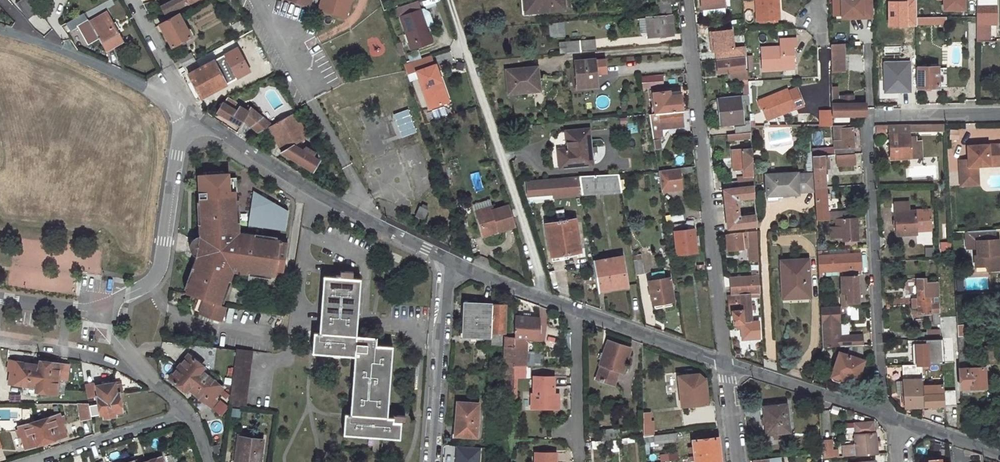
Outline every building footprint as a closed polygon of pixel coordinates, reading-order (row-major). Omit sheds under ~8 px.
[(163,4),(168,14),(194,0),(171,0),(163,4)] [(527,9),(564,6),(563,0),(526,0),(527,9)] [(655,0),(656,14),(671,13),(670,0),(658,0),(655,0)] [(702,9),(724,7),(723,0),(701,0),(702,9)] [(756,20),(778,18),(777,0),(755,0),(756,20)] [(832,19),(873,18),(872,0),(831,0),(832,19)] [(936,1),(941,1),(942,11),(965,11),(965,0),(936,0),(936,1)] [(977,40),(991,40),(991,30),(986,30),(985,27),(988,27),(988,23),(997,23),(997,0),(977,0),(977,40)] [(420,8),(399,15),(411,49),(432,41),(426,25),(433,23),(428,11),(423,8),(420,9),(420,8)] [(181,13),(160,24),(172,46),(192,35),(189,28),(195,25),(190,18),(185,20),(181,13)] [(109,16),(90,26),(106,55),(125,45),(119,34),(122,33),(119,28),(116,29),(109,16)] [(672,16),(647,19),(649,38),(674,35),(672,16)] [(947,16),(916,17),(916,25),(947,25),(947,16)] [(79,19),(69,24),(74,33),(83,27),(79,19)] [(571,20),(558,21),(559,35),(572,34),(571,20)] [(781,47),(762,47),(763,69),(783,69),(783,65),(795,65),(794,47),(797,47),(797,39),(781,39),(781,47)] [(595,40),(567,43),(568,52),(596,49),(595,40)] [(845,43),(830,43),(830,71),(844,71),(845,43)] [(239,48),(189,74),(201,97),(250,71),(239,48)] [(746,48),(732,50),(733,58),(744,57),(747,57),(746,48)] [(732,50),(715,52),(716,60),(733,58),(732,50)] [(191,52),(179,58),(183,67),(195,60),(191,52)] [(733,58),(716,60),(717,74),(730,73),(730,82),(741,81),(741,86),(748,86),(747,71),(745,71),(744,57),(733,58)] [(604,58),(576,61),(578,84),(584,83),(596,81),(595,73),(606,72),(604,58)] [(435,64),(417,70),(429,108),(443,103),(437,85),(442,84),(435,64)] [(538,66),(506,69),(509,94),(541,90),(538,66)] [(937,68),(916,68),(916,88),(938,88),(937,68)] [(390,92),(381,95),(396,138),(415,131),(399,88),(411,84),(409,77),(387,84),(390,92)] [(665,77),(650,78),(651,88),(666,87),(665,77)] [(442,84),(437,85),(443,103),(448,101),(442,84)] [(839,86),(831,86),(831,108),(832,116),(866,116),(865,103),(855,103),(854,96),(844,96),(844,103),(839,103),(839,86)] [(787,89),(758,99),(764,117),(779,111),(780,114),(802,106),(796,89),(788,92),(787,89)] [(671,92),(653,93),(656,114),(682,112),(680,95),(671,96),(671,92)] [(738,97),(719,98),(721,125),(740,123),(738,97)] [(247,113),(226,101),(217,115),(239,127),(242,122),(259,132),(268,127),(274,124),(249,109),(247,113)] [(832,116),(831,108),(820,109),(821,126),(832,126),(832,116)] [(298,147),(292,144),(309,136),(296,111),(274,124),(268,127),(281,153),(312,171),(319,160),(312,156),(315,150),(306,144),(304,146),(300,144),(298,147)] [(779,111),(764,117),(766,122),(781,117),(780,114),(779,111)] [(656,114),(649,114),(654,149),(661,149),(659,137),(662,137),(661,125),(674,124),(675,128),(684,127),(682,112),(656,114)] [(930,124),(886,125),(888,160),(909,159),(907,135),(907,131),(930,131),(930,124)] [(834,149),(811,150),(812,156),(825,156),(854,154),(853,125),(836,126),(836,140),(834,140),(834,149)] [(949,129),(949,139),(958,139),(958,130),(949,129)] [(592,130),(569,132),(570,149),(560,150),(562,168),(595,165),(592,130)] [(736,134),(727,135),(727,142),(751,140),(751,132),(736,134)] [(913,135),(907,135),(909,159),(919,159),(918,139),(913,140),(913,135)] [(418,143),(401,149),(415,190),(433,184),(418,143)] [(967,146),(967,160),(958,161),(959,186),(977,185),(976,167),(988,167),(988,162),(997,162),(997,164),(999,164),(999,145),(967,146)] [(737,182),(724,183),(724,191),(754,188),(752,150),(732,151),(733,169),(743,169),(743,178),(737,178),(737,182)] [(854,155),(836,156),(837,166),(854,165),(854,155)] [(825,156),(812,156),(813,172),(814,189),(827,187),(825,156)] [(658,172),(661,191),(682,189),(680,169),(658,172)] [(472,173),(476,191),(483,189),(479,172),(472,173)] [(814,189),(813,172),(797,173),(797,172),(765,174),(766,199),(777,199),(777,197),(781,197),(781,194),(798,193),(797,191),(814,191),(814,189)] [(618,174),(578,177),(582,199),(622,195),(618,174)] [(579,196),(578,178),(521,182),(522,195),(548,193),(548,198),(579,196)] [(827,187),(814,189),(814,191),(815,219),(841,218),(856,218),(855,210),(828,211),(827,187)] [(754,188),(723,191),(727,229),(756,226),(755,216),(739,217),(738,199),(754,198),(754,188)] [(234,196),(199,197),(199,201),(200,235),(197,235),(193,237),(190,239),(188,241),(187,245),(187,249),(188,252),(190,255),(193,257),(196,258),(183,290),(182,293),(200,301),(195,315),(215,324),(221,309),(215,306),(216,304),(230,271),(268,278),(272,278),(272,276),(280,278),(286,247),(278,245),(278,243),(275,243),(236,236),(235,200),(234,196)] [(239,233),(238,200),(235,200),(236,236),(275,243),(276,240),(260,237),(261,232),(242,229),(242,233),(239,233)] [(474,205),(476,212),(477,214),(495,208),(495,206),(492,200),(474,205)] [(414,216),(423,220),(428,210),(419,206),(414,216)] [(495,208),(477,214),(482,233),(497,228),(499,232),(514,228),(508,207),(496,211),(495,208)] [(931,210),(895,212),(896,235),(917,234),(916,232),(932,231),(931,210)] [(856,218),(841,218),(842,240),(844,240),(856,240),(857,240),(856,218)] [(575,219),(546,223),(551,256),(580,251),(575,219)] [(693,219),(684,220),(684,223),(685,230),(694,230),(693,219)] [(684,223),(674,224),(676,254),(696,253),(694,230),(685,230),(684,223)] [(497,228),(482,233),(484,237),(499,232),(497,228)] [(994,230),(966,232),(966,242),(976,242),(977,256),(975,256),(975,267),(986,266),(986,271),(998,270),(997,255),(999,255),(998,240),(995,240),(994,230)] [(757,262),(756,232),(725,235),(727,252),(742,250),(745,250),(744,249),(747,249),(748,262),(757,262)] [(940,251),(951,251),(951,242),(940,242),(940,251)] [(924,256),(934,256),(933,246),(923,247),(924,256)] [(848,250),(817,251),(819,271),(839,270),(840,275),(861,274),(860,254),(849,254),(848,250)] [(806,252),(779,254),(780,290),(808,289),(806,252)] [(622,256),(592,261),(597,291),(627,286),(622,256)] [(193,257),(180,289),(183,290),(196,258),(193,257)] [(642,260),(632,262),(635,275),(645,273),(642,260)] [(339,265),(338,273),(328,349),(353,352),(347,409),(343,409),(342,430),(397,435),(399,420),(404,420),(405,412),(391,411),(391,413),(386,413),(393,343),(374,341),(375,333),(354,331),(360,274),(352,273),(352,266),(339,265)] [(651,280),(648,280),(652,304),(673,300),(669,277),(665,277),(663,270),(650,272),(651,280)] [(231,274),(268,281),(268,278),(230,271),(216,304),(219,305),(231,274)] [(328,349),(338,273),(323,271),(318,327),(312,327),(310,348),(328,349)] [(758,275),(728,278),(729,288),(759,285),(758,275)] [(857,276),(845,277),(845,285),(840,285),(841,295),(846,295),(846,303),(858,302),(857,276)] [(924,278),(916,278),(918,314),(931,314),(932,326),(941,325),(939,302),(930,302),(929,296),(936,295),(935,279),(924,279),(924,278)] [(759,285),(729,288),(730,295),(727,296),(729,313),(732,313),(733,324),(737,324),(739,340),(759,339),(757,322),(752,323),(750,298),(759,298),(759,285)] [(962,294),(956,295),(961,390),(985,389),(985,369),(968,369),(966,323),(964,323),(962,294)] [(492,335),(493,304),(463,302),(462,333),(492,335)] [(493,304),(492,335),(501,335),(502,325),(504,326),(505,305),(493,304)] [(845,346),(862,345),(862,335),(840,337),(838,307),(821,308),(823,348),(845,346)] [(515,333),(515,338),(537,341),(537,318),(515,315),(515,333)] [(941,331),(916,332),(916,339),(937,337),(941,337),(941,331)] [(506,333),(504,374),(514,375),(514,365),(514,346),(515,338),(515,333),(506,333)] [(937,337),(916,339),(917,365),(924,364),(938,364),(937,337)] [(601,364),(596,377),(614,383),(618,371),(622,372),(629,348),(607,341),(599,364),(601,364)] [(837,352),(830,376),(842,380),(843,377),(857,381),(863,361),(862,345),(845,346),(843,353),(837,352)] [(525,347),(514,346),(514,365),(524,365),(524,357),(525,347)] [(996,346),(986,346),(987,365),(997,364),(996,346)] [(234,351),(227,408),(243,411),(249,353),(234,351)] [(537,358),(524,357),(524,365),(525,365),(537,365),(537,358)] [(186,358),(167,380),(183,394),(186,390),(207,407),(212,401),(221,391),(200,373),(202,371),(186,358)] [(11,362),(7,383),(34,387),(34,391),(53,393),(54,389),(63,391),(66,366),(38,361),(37,366),(11,362)] [(917,365),(903,365),(905,391),(899,391),(900,406),(906,405),(906,407),(923,407),(923,386),(924,364),(917,365)] [(524,365),(514,365),(514,375),(514,377),(525,377),(525,365),(524,365)] [(697,374),(675,376),(678,406),(707,404),(705,380),(697,374)] [(554,376),(533,376),(533,393),(532,393),(532,409),(559,408),(559,398),(554,399),(554,393),(554,376)] [(84,385),(86,400),(94,399),(97,414),(100,413),(101,416),(113,415),(112,411),(119,410),(116,392),(120,391),(118,382),(113,383),(112,381),(84,385)] [(923,386),(923,407),(945,406),(944,394),(944,390),(933,391),(933,386),(923,386)] [(957,408),(956,393),(944,394),(945,406),(945,408),(957,408)] [(222,399),(213,410),(218,413),(226,403),(222,399)] [(456,403),(455,436),(476,437),(478,405),(456,403)] [(89,418),(87,404),(76,404),(80,419),(89,418)] [(786,404),(766,407),(768,417),(764,417),(766,434),(789,432),(786,404)] [(57,414),(16,425),(22,447),(63,435),(57,414)] [(651,420),(644,420),(644,436),(652,435),(651,420)] [(874,422),(855,424),(856,435),(855,435),(856,455),(878,453),(876,433),(874,433),(874,422)] [(616,429),(600,429),(601,440),(617,439),(616,429)] [(676,433),(655,435),(656,444),(677,442),(676,433)] [(692,440),(693,447),(689,447),(689,453),(694,453),(694,456),(690,456),(690,461),(721,461),(718,437),(692,440)] [(822,458),(839,456),(838,449),(832,450),(831,441),(821,441),(822,458)] [(235,461),(259,461),(261,447),(238,444),(235,461)] [(983,455),(974,452),(974,461),(983,461),(983,455)] [(167,455),(168,461),(177,461),(174,453),(167,455)]
